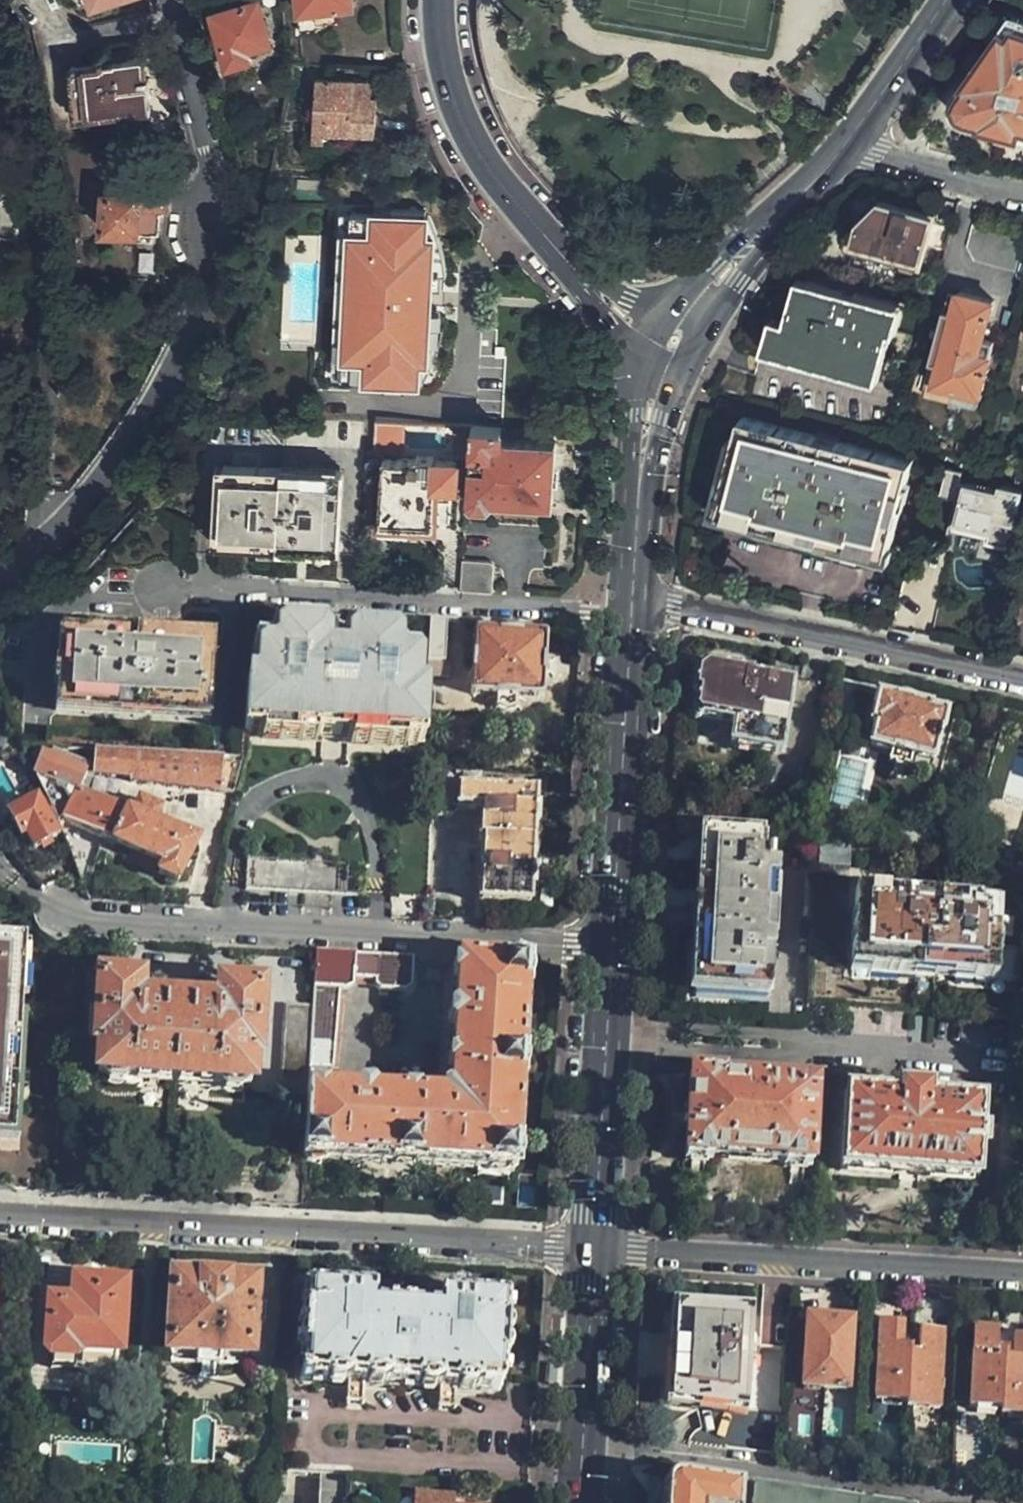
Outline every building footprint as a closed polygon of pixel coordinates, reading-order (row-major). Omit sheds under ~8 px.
[(300,26),(319,24),(319,20),(338,17),(338,9),(353,6),(352,0),(298,0),(300,26)] [(271,45),(259,3),(227,12),(213,15),(213,17),(226,69),(250,63),(247,51),(271,45)] [(1014,23),(961,94),(958,104),(958,109),(961,115),(964,119),(971,123),(1022,137),(1022,26),(1014,23)] [(147,110),(146,91),(143,59),(130,59),(86,63),(71,65),(75,117),(108,114),(147,110)] [(375,134),(379,96),(372,96),(373,81),(355,79),(320,76),(319,82),(315,129),(344,132),(375,134)] [(165,185),(134,184),(134,195),(119,194),(106,194),(103,225),(103,229),(115,230),(157,232),(158,213),(162,213),(163,203),(165,202),(165,185)] [(134,195),(134,184),(120,184),(119,194),(134,195)] [(6,243),(25,223),(2,201),(0,204),(0,236),(6,243)] [(916,286),(926,247),(931,227),(934,216),(905,209),(884,204),(862,222),(856,243),(879,249),(878,256),(890,259),(886,279),(916,286)] [(419,235),(421,216),(421,210),(388,208),(387,215),(348,213),(344,269),(349,269),(346,319),(341,319),(338,375),(378,377),(377,385),(410,387),(411,380),(411,360),(419,361),(422,310),(423,308),(411,307),(413,305),(415,298),(414,292),(412,289),(424,290),(424,286),(427,236),(419,235)] [(425,216),(421,216),(419,235),(427,236),(424,286),(437,287),(438,277),(438,267),(437,253),(434,240),(430,228),(425,216)] [(1013,269),(1021,242),(973,229),(969,250),(976,261),(1013,269)] [(152,274),(154,252),(140,250),(137,274),(152,274)] [(876,369),(892,306),(841,292),(805,283),(800,305),(791,303),(788,317),(780,314),(772,342),(821,354),(876,369)] [(979,396),(994,341),(983,337),(992,302),(952,291),(947,313),(940,312),(929,360),(932,361),(927,381),(928,382),(978,395),(979,396)] [(411,360),(411,380),(415,381),(420,372),(428,356),(432,342),(435,326),(435,311),(422,310),(419,361),(411,360)] [(378,377),(338,375),(331,374),(330,382),(377,385),(378,377)] [(978,395),(928,382),(925,391),(976,405),(978,395)] [(898,507),(910,459),(892,454),(842,441),(771,423),(739,415),(731,448),(722,486),(718,503),(734,508),(795,522),(845,535),(887,547),(898,507)] [(375,420),(374,449),(416,451),(419,422),(375,420)] [(499,440),(500,426),(469,425),(468,429),(467,455),(464,503),(481,504),(502,505),(502,499),(535,500),(551,501),(553,465),(554,443),(499,440)] [(980,451),(956,445),(954,452),(978,458),(980,451)] [(456,483),(456,463),(435,461),(414,460),(401,460),(384,459),(384,463),(382,487),(381,507),(379,535),(415,537),(416,524),(428,525),(449,526),(450,513),(452,488),(455,489),(456,483)] [(339,522),(342,473),(315,471),(242,468),(215,467),(213,515),(210,545),(258,547),(337,550),(339,522)] [(1005,546),(1015,506),(1019,490),(999,483),(997,492),(958,482),(961,472),(946,468),(939,496),(957,501),(952,523),(974,530),(986,533),(985,540),(1005,546)] [(461,559),(459,592),(489,593),(491,561),(461,559)] [(444,664),(447,620),(430,619),(429,630),(426,681),(448,682),(449,664),(444,664)] [(517,633),(518,624),(501,623),(501,632),(473,631),(471,669),(470,695),(485,696),(492,696),(492,711),(506,711),(511,712),(512,697),(531,698),(541,698),(543,679),(544,655),(545,635),(517,633)] [(254,682),(245,682),(242,734),(423,745),(425,716),(426,692),(417,691),(419,667),(414,660),(397,659),(397,645),(390,637),(353,635),(342,644),(326,643),(319,634),(282,632),(273,640),(272,652),(262,652),(255,659),(254,682)] [(207,720),(212,648),(211,644),(57,636),(54,712),(207,720)] [(757,701),(760,677),(754,675),(720,670),(693,665),(692,673),(690,685),(689,695),(694,696),(691,719),(717,723),(713,745),(732,749),(737,727),(752,729),(757,701)] [(937,739),(943,710),(891,698),(872,695),(871,699),(867,724),(872,726),(868,747),(907,755),(928,760),(933,739),(936,739),(937,739)] [(241,759),(83,751),(82,775),(154,784),(233,791),(241,765),(241,759)] [(32,753),(26,765),(29,772),(54,822),(58,831),(62,826),(144,863),(159,869),(157,876),(174,884),(179,877),(193,843),(151,824),(157,812),(136,802),(130,815),(73,791),(79,776),(32,753)] [(455,809),(456,787),(433,786),(431,816),(444,817),(447,817),(455,814),(455,809)] [(534,792),(456,787),(455,809),(475,810),(475,816),(477,817),(476,839),(480,840),(477,902),(527,906),(533,800),(534,792)] [(52,835),(58,831),(54,822),(51,824),(42,808),(38,809),(34,801),(8,816),(8,817),(20,837),(26,835),(34,848),(54,838),(52,835)] [(774,922),(778,868),(770,869),(771,859),(763,858),(763,842),(716,840),(702,839),(700,883),(696,951),(694,992),(719,994),(770,998),(771,974),(774,922)] [(854,848),(814,846),(813,872),(806,1005),(1016,1017),(1017,983),(993,981),(996,908),(928,903),(928,899),(852,893),(854,848)] [(358,897),(360,867),(325,865),(244,862),(243,890),(358,897)] [(52,1192),(55,1139),(15,1138),(25,940),(0,939),(0,1185),(15,1190),(52,1192)] [(310,1010),(307,1071),(334,1073),(336,1040),(339,1002),(335,1001),(335,991),(340,988),(352,986),(371,986),(379,991),(385,991),(405,992),(411,986),(412,960),(365,957),(329,955),(313,955),(313,960),(313,971),(310,1010)] [(513,1168),(523,967),(455,963),(452,1012),(449,1012),(445,1015),(444,1028),(447,1032),(451,1032),(448,1089),(438,1096),(437,1101),(371,1098),(371,1092),(351,1092),(350,1097),(306,1095),(302,1157),(450,1166),(513,1168)] [(134,1079),(171,1081),(215,1083),(250,1085),(251,1055),(253,1055),(257,989),(217,989),(216,1005),(186,1004),(187,986),(167,986),(166,1002),(136,1001),(136,982),(98,981),(95,1020),(87,1020),(85,1045),(91,1046),(91,1050),(95,1051),(94,1078),(134,1079)] [(808,1168),(812,1085),(720,1081),(720,1078),(689,1076),(685,1162),(808,1168)] [(975,1181),(981,1100),(926,1097),(926,1091),(899,1090),(898,1095),(843,1091),(838,1172),(975,1181)] [(61,1243),(32,1241),(29,1282),(58,1283),(61,1243)] [(174,1281),(170,1350),(249,1355),(251,1326),(251,1307),(253,1286),(174,1281)] [(47,1364),(49,1366),(70,1367),(74,1367),(75,1364),(75,1361),(115,1364),(119,1288),(75,1284),(74,1294),(63,1294),(63,1306),(49,1306),(46,1361),(47,1364)] [(301,1380),(347,1383),(363,1384),(438,1389),(454,1390),(500,1392),(506,1303),(439,1298),(438,1315),(372,1310),(373,1294),(308,1290),(301,1380)] [(265,1308),(251,1307),(251,1326),(264,1327),(265,1308)] [(743,1417),(751,1317),(680,1312),(672,1412),(743,1417)] [(759,1348),(787,1351),(790,1320),(761,1317),(759,1348)] [(854,1373),(855,1350),(849,1349),(851,1323),(805,1321),(802,1390),(847,1393),(848,1373),(854,1373)] [(904,1405),(907,1357),(908,1351),(900,1351),(902,1325),(877,1324),(873,1403),(904,1405)] [(1014,1337),(1013,1360),(1004,1360),(1004,1357),(996,1356),(997,1331),(973,1330),(969,1409),(998,1411),(998,1417),(1022,1418),(1022,1338),(1014,1337)] [(904,1405),(904,1410),(938,1412),(943,1334),(917,1332),(915,1357),(907,1357),(904,1405)] [(170,1350),(170,1361),(248,1365),(249,1355),(170,1350)] [(70,1367),(49,1366),(48,1379),(74,1380),(74,1373),(115,1376),(115,1364),(75,1361),(75,1364),(74,1367),(70,1367)] [(363,1384),(347,1383),(346,1406),(362,1407),(363,1384)] [(453,1412),(454,1390),(438,1389),(438,1411),(453,1412)] [(348,1477),(327,1473),(287,1471),(287,1481),(321,1483),(320,1502),(347,1502),(348,1477)] [(674,1482),(670,1483),(668,1485),(667,1487),(666,1502),(831,1502),(674,1482)]
